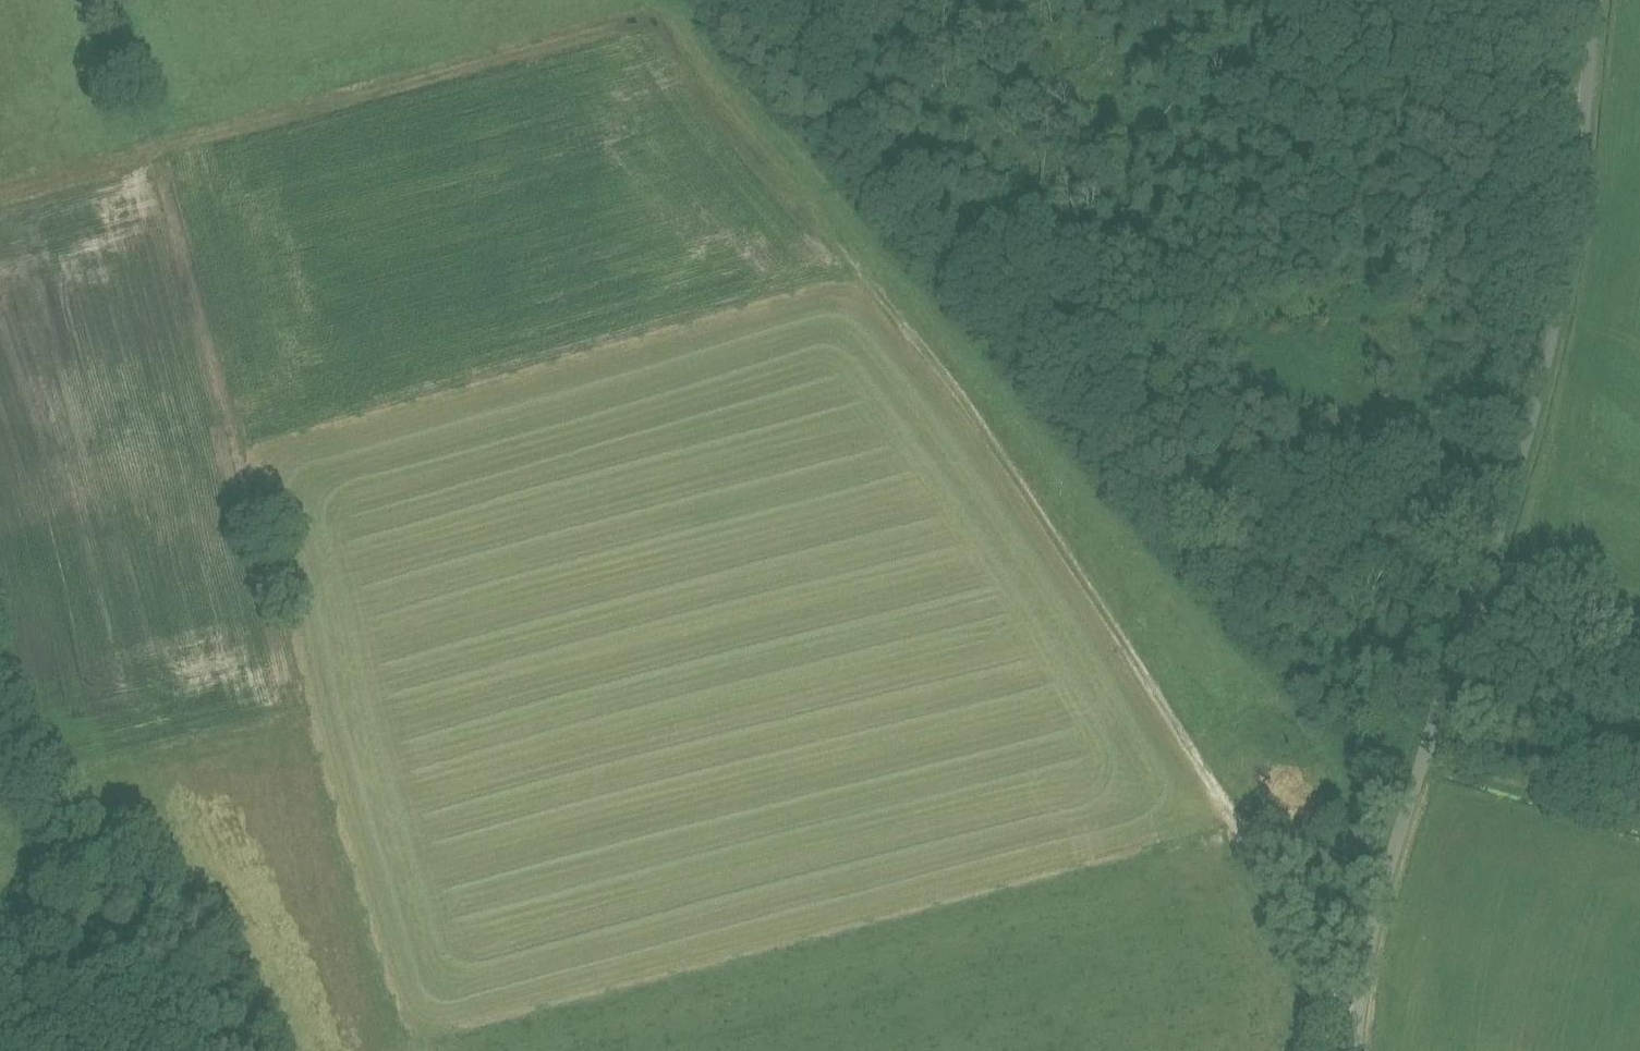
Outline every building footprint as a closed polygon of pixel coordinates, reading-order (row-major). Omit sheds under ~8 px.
[(1312,908),(1319,905),(1313,895),(1307,898),(1312,908)]
